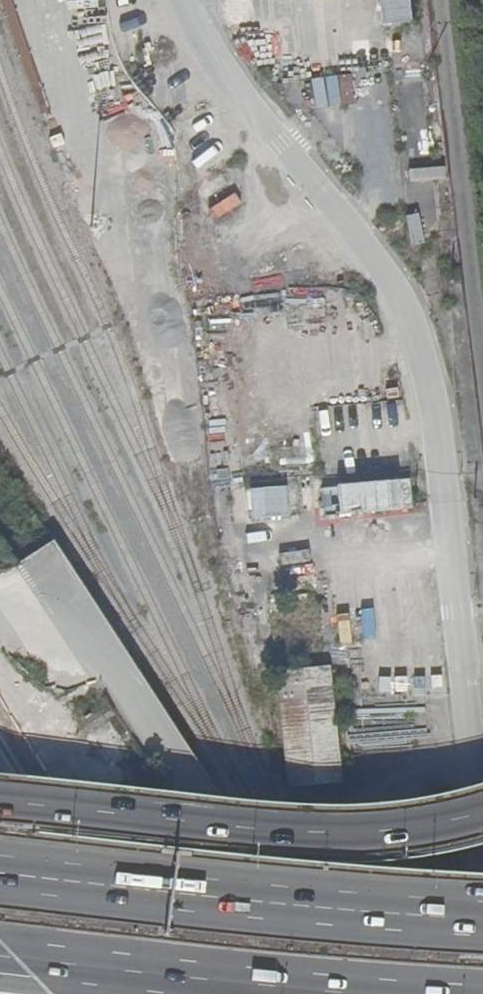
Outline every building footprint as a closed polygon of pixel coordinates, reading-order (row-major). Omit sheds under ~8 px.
[(352,99),(347,73),(311,80),(316,106),(352,99)] [(408,166),(408,178),(442,177),(441,165),(408,166)] [(405,213),(411,245),(447,237),(441,206),(405,213)] [(336,510),(411,508),(410,478),(335,480),(336,510)] [(315,514),(314,481),(233,484),(234,517),(315,514)] [(278,672),(289,783),(339,778),(327,667),(278,672)] [(83,731),(106,765),(129,750),(106,716),(83,731)]
